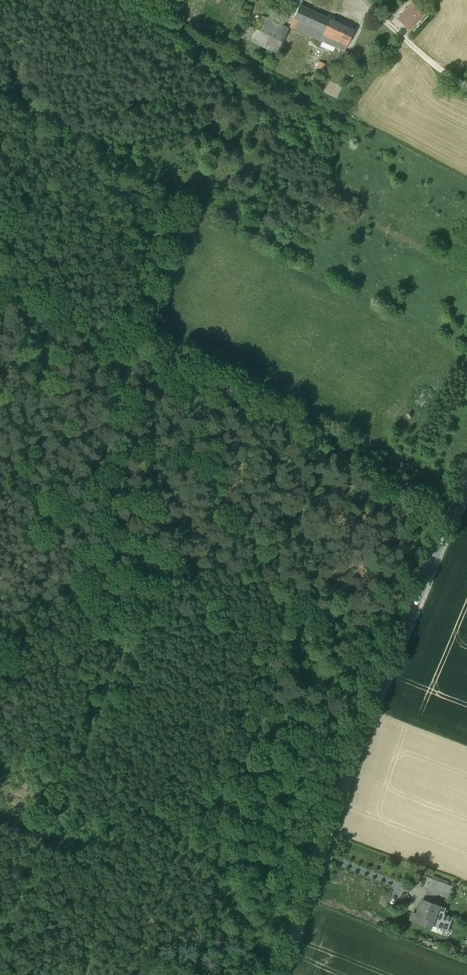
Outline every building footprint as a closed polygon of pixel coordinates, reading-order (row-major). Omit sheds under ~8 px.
[(410,31),(426,14),(414,2),(398,19),(410,31)] [(320,41),(330,20),(299,6),(298,6),(289,26),(320,41)] [(276,53),(288,29),(261,16),(255,30),(249,27),(243,38),(276,53)] [(335,47),(344,27),(330,20),(320,41),(335,47)] [(345,67),(351,54),(344,51),(354,31),(344,27),(335,47),(339,49),(333,62),(345,67)] [(322,71),(325,65),(319,62),(316,68),(322,71)] [(431,878),(427,890),(438,894),(439,890),(442,882),(431,878)] [(454,887),(442,882),(439,890),(438,894),(449,899),(454,887)] [(440,905),(423,899),(417,914),(417,915),(434,922),(440,905)] [(440,905),(434,922),(433,925),(448,931),(453,917),(444,914),(446,908),(440,905)] [(434,922),(417,915),(417,914),(414,913),(411,919),(432,927),(433,925),(434,922)]
